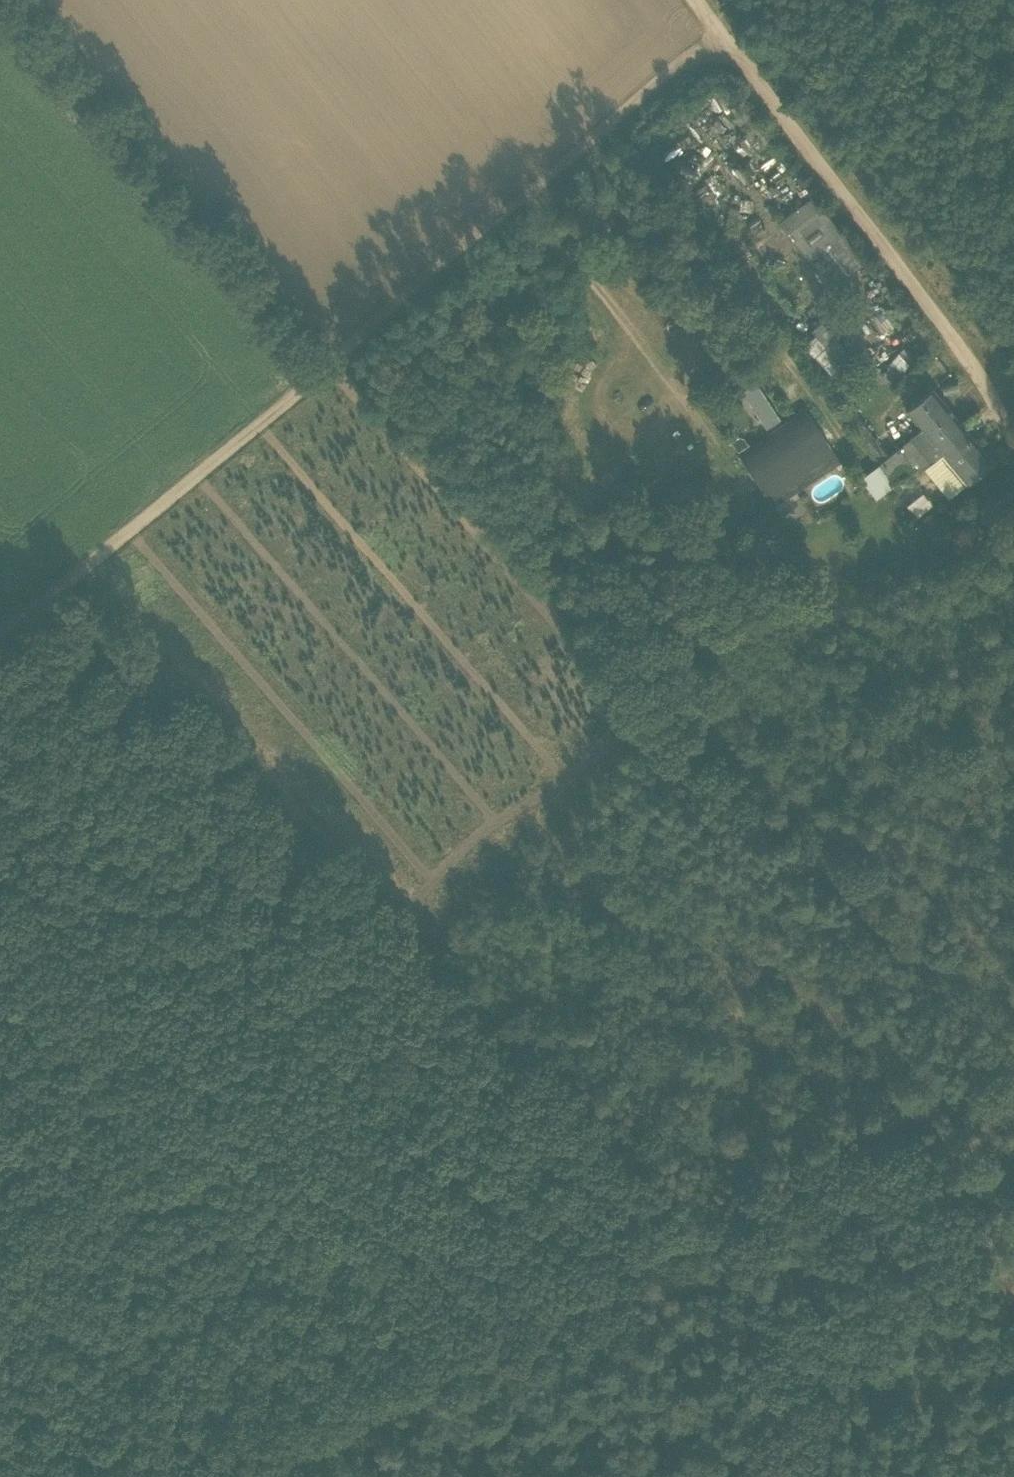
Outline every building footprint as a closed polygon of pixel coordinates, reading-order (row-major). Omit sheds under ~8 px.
[(830,288),(865,260),(813,195),(778,223),(830,288)] [(742,199),(741,211),(752,212),(753,200),(742,199)] [(758,238),(767,233),(759,221),(750,226),(758,238)] [(829,375),(838,384),(849,373),(842,365),(836,358),(831,352),(825,346),(815,334),(804,345),(814,356),(815,354),(831,373),(829,375)] [(889,361),(882,373),(897,381),(902,370),(914,356),(902,346),(889,361)] [(964,426),(932,388),(907,409),(922,428),(889,455),(876,439),(866,447),(880,466),(861,479),(876,501),(896,487),(892,482),(914,469),(928,458),(931,462),(932,463),(944,452),(939,447),(964,426)] [(758,482),(768,498),(832,456),(801,410),(738,452),(758,482)] [(939,447),(944,452),(968,482),(993,462),(964,426),(939,447)] [(949,535),(944,519),(930,523),(934,539),(949,535)]
